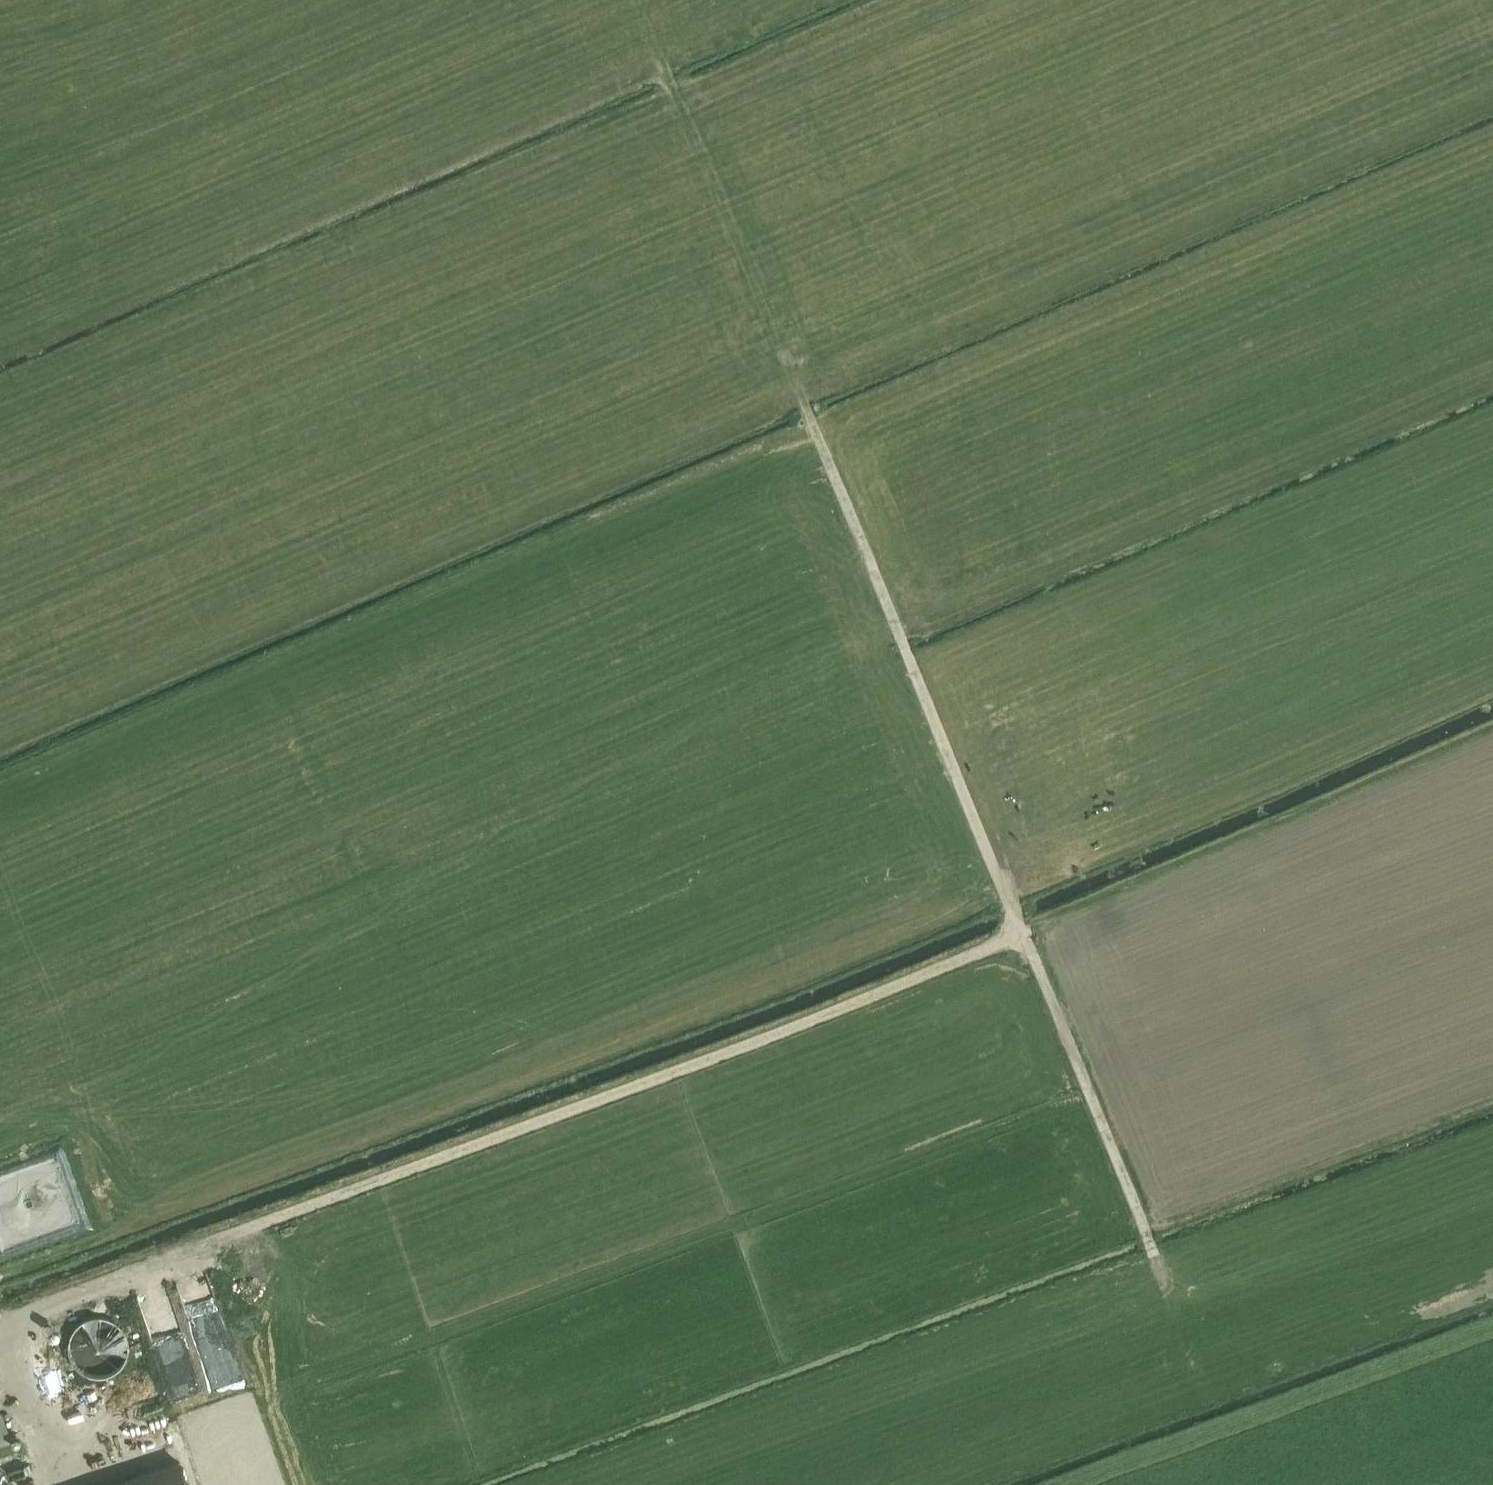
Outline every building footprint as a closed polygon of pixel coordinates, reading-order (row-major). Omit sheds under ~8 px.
[(173,1277),(209,1392),(242,1382),(206,1267),(173,1277)] [(69,1344),(69,1347),(69,1350),(69,1352),(69,1354),(70,1356),(71,1358),(73,1362),(74,1364),(76,1368),(78,1369),(80,1371),(81,1372),(83,1373),(87,1375),(91,1377),(93,1377),(96,1378),(100,1378),(102,1378),(106,1377),(109,1376),(111,1375),(115,1373),(116,1372),(120,1369),(123,1366),(125,1363),(126,1361),(127,1359),(128,1357),(129,1354),(129,1352),(129,1350),(129,1348),(129,1346),(129,1344),(129,1341),(128,1339),(128,1337),(127,1335),(126,1333),(125,1331),(123,1329),(121,1326),(119,1325),(115,1322),(112,1320),(110,1319),(107,1318),(103,1317),(99,1317),(94,1317),(92,1318),(90,1318),(86,1320),(82,1322),(79,1325),(77,1326),(76,1328),(74,1330),(73,1332),(72,1334),(71,1336),(70,1338),(70,1340),(69,1342),(69,1344)] [(188,1348),(156,1353),(160,1378),(192,1373),(188,1348)] [(12,1442),(0,1405),(0,1446),(12,1442)] [(93,1484),(188,1484),(177,1455),(93,1484)]
